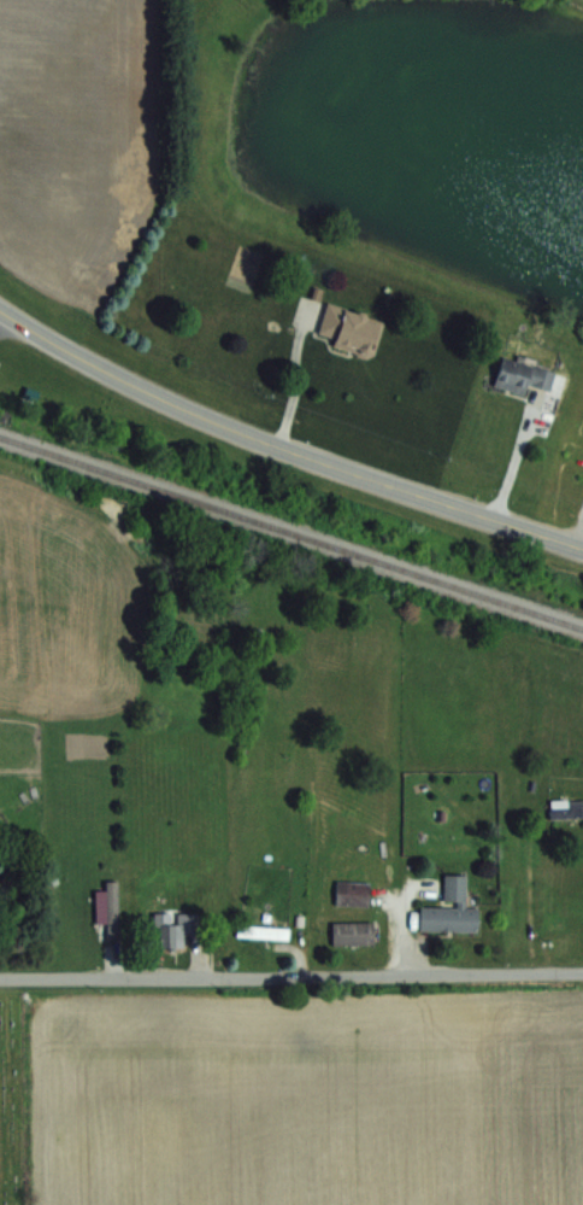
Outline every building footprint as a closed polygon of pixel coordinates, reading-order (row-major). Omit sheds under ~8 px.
[(556,396),(562,370),(504,356),(498,382),(556,396)] [(470,874),(451,875),(451,905),(422,905),(422,930),(485,930),(485,906),(470,906),(470,874)] [(378,920),(335,920),(335,945),(378,945),(378,920)] [(241,938),(294,938),(294,925),(241,925),(241,938)]
